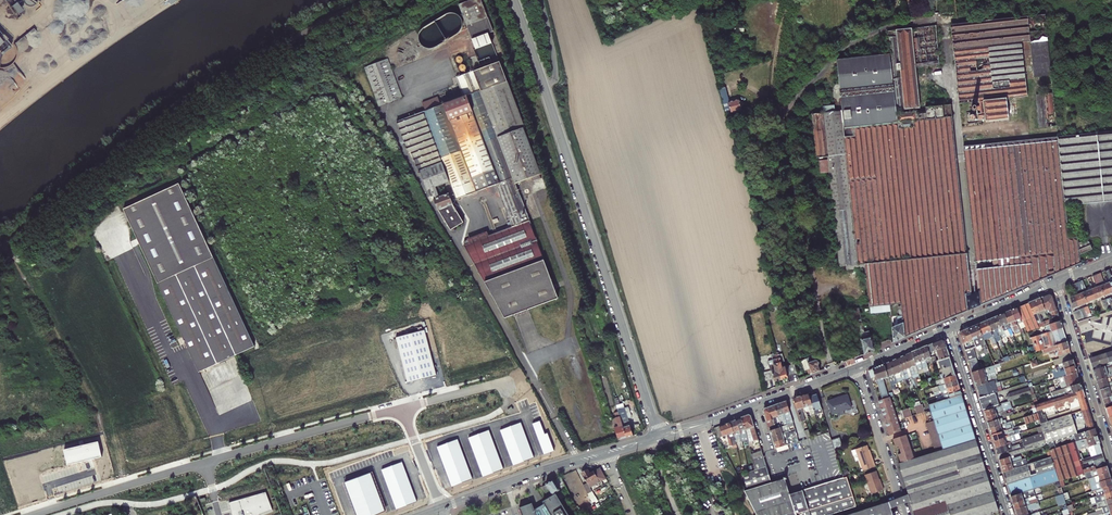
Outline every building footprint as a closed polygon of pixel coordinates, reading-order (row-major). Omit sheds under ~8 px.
[(460,4),(476,47),(493,41),(489,32),(494,31),(482,0),(470,0),(460,4)] [(18,13),(23,9),(16,1),(11,5),(18,13)] [(1051,75),(1045,14),(951,25),(959,104),(976,102),(976,106),(976,105),(974,105),(973,105),(973,106),(972,107),(972,108),(972,109),(972,110),(973,110),(974,111),(975,111),(976,111),(977,110),(978,120),(985,119),(986,121),(1010,118),(1008,100),(1011,100),(1010,98),(1028,96),(1026,78),(1051,75)] [(828,159),(829,172),(840,266),(846,266),(865,264),(865,270),(869,307),(870,307),(890,305),(901,304),(901,309),(904,337),(1080,262),(1079,254),(1092,248),(1089,241),(1078,242),(1077,236),(1069,237),(1065,204),(1058,137),(968,145),(967,133),(962,133),(976,262),(997,259),(998,266),(990,267),(990,265),(977,267),(977,269),(976,269),(979,293),(971,294),(968,269),(951,105),(926,107),(927,113),(917,114),(916,111),(906,113),(906,109),(920,108),(916,68),(940,65),(936,25),(887,31),(890,54),(898,122),(843,129),(841,110),(811,114),(817,158),(828,156),(828,159)] [(836,60),(841,110),(843,129),(898,122),(890,54),(836,60)] [(389,59),(365,68),(380,106),(404,97),(389,59)] [(480,68),(523,182),(542,174),(507,80),(509,80),(501,60),(480,68)] [(516,184),(523,182),(480,68),(457,77),(465,97),(442,105),(438,97),(424,102),(427,111),(398,122),(409,152),(414,161),(415,161),(419,171),(420,171),(428,190),(429,190),(431,197),(434,196),(440,209),(450,227),(463,219),(453,204),(449,194),(440,197),(436,187),(450,182),(456,200),(496,185),(512,227),(490,236),(469,243),(468,240),(464,242),(465,245),(464,245),(505,318),(559,298),(516,184)] [(725,87),(720,89),(726,114),(742,110),(739,99),(728,102),(725,87)] [(1056,126),(1053,93),(1036,94),(1039,127),(1056,126)] [(1058,137),(1065,204),(1111,199),(1111,131),(1058,137)] [(819,160),(821,173),(829,172),(828,159),(819,160)] [(199,371),(229,358),(254,346),(181,183),(155,194),(125,208),(199,371)] [(468,239),(468,240),(469,243),(490,236),(488,231),(468,239)] [(865,264),(846,266),(846,272),(865,270),(865,264)] [(979,293),(976,269),(968,269),(971,294),(979,293)] [(1103,291),(1111,287),(1109,282),(1101,285),(1103,291)] [(1093,294),(1103,291),(1101,285),(1091,289),(1093,294)] [(1111,287),(1103,291),(1105,295),(1111,292),(1111,290),(1111,287)] [(1093,294),(1091,289),(1083,292),(1084,298),(1093,294)] [(1095,299),(1105,295),(1103,291),(1093,294),(1095,299)] [(1084,298),(1083,292),(1074,296),(1076,301),(1084,298)] [(1054,296),(1051,294),(1042,298),(1047,310),(1048,313),(1053,312),(1059,310),(1054,296)] [(1095,299),(1093,294),(1084,298),(1086,303),(1095,299)] [(1074,296),(1070,297),(1073,308),(1078,306),(1076,301),(1074,296)] [(1047,310),(1042,298),(1030,303),(1038,324),(1042,323),(1038,314),(1047,310)] [(1086,303),(1084,298),(1076,301),(1078,306),(1086,303)] [(1038,324),(1030,303),(1018,308),(1024,322),(1028,332),(1040,328),(1039,325),(1038,324)] [(890,305),(870,307),(871,314),(891,312),(890,305)] [(1079,309),(1083,318),(1088,317),(1091,315),(1087,306),(1079,309)] [(856,319),(856,320),(864,354),(874,350),(869,330),(865,331),(864,327),(862,327),(858,308),(854,309),(855,313),(856,319)] [(1018,308),(1012,311),(1021,332),(1023,337),(1026,336),(1023,328),(1022,329),(1020,324),(1024,322),(1018,308)] [(899,324),(892,327),(893,341),(904,337),(901,309),(898,309),(898,314),(901,316),(898,316),(897,317),(897,321),(899,323),(899,324)] [(1079,309),(1074,311),(1077,320),(1082,318),(1083,318),(1079,309)] [(1021,332),(1012,311),(1006,313),(1014,331),(1015,331),(1016,334),(1021,332)] [(1014,331),(1006,313),(999,316),(1005,330),(1006,331),(1008,329),(1012,337),(1015,336),(1014,331)] [(1091,315),(1088,317),(1091,328),(1098,326),(1094,315),(1091,315)] [(994,318),(1000,332),(1003,340),(1006,339),(1004,334),(1003,334),(1002,331),(1005,330),(999,316),(994,318)] [(1091,328),(1088,317),(1083,318),(1082,318),(1086,330),(1091,328)] [(994,318),(989,321),(998,342),(1000,347),(1002,346),(997,334),(1000,332),(994,318)] [(1086,330),(1082,318),(1077,320),(1081,332),(1086,330)] [(979,325),(983,334),(987,333),(990,338),(992,338),(994,343),(998,342),(989,321),(979,325)] [(1039,336),(1064,328),(1062,321),(1052,324),(1046,326),(1047,329),(1042,330),(1042,332),(1038,333),(1039,336)] [(979,325),(970,329),(975,340),(977,347),(978,348),(979,349),(980,349),(982,349),(988,346),(983,334),(979,325)] [(1037,352),(1043,350),(1069,341),(1064,328),(1039,336),(1031,338),(1037,352)] [(961,335),(964,345),(975,340),(970,329),(963,332),(961,335)] [(424,330),(395,338),(407,383),(436,375),(424,330)] [(933,351),(946,347),(944,341),(941,339),(927,345),(931,357),(933,356),(935,356),(934,353),(933,351)] [(1069,341),(1043,350),(1045,355),(1058,350),(1058,352),(1057,352),(1057,354),(1057,356),(1059,356),(1065,354),(1072,352),(1069,341)] [(931,357),(927,345),(922,348),(926,363),(928,362),(933,372),(935,371),(932,362),(931,357)] [(936,352),(938,360),(949,357),(946,347),(933,351),(934,353),(936,352)] [(922,348),(916,350),(921,365),(924,364),(924,366),(927,366),(926,363),(922,348)] [(973,373),(981,370),(974,350),(974,348),(966,351),(973,373)] [(921,365),(916,350),(911,352),(916,367),(918,366),(919,369),(922,368),(921,365)] [(911,352),(905,355),(912,376),(912,378),(914,383),(915,387),(918,386),(917,382),(920,381),(920,378),(918,374),(916,367),(911,352)] [(1098,356),(1101,364),(1109,362),(1107,353),(1098,356)] [(775,355),(781,379),(788,377),(788,375),(796,373),(794,364),(785,366),(784,361),(781,362),(780,358),(779,358),(778,354),(775,355)] [(781,379),(775,355),(771,355),(772,360),(771,360),(773,365),(774,365),(775,369),(762,372),(765,381),(774,379),(774,381),(781,379)] [(912,376),(905,355),(898,357),(906,379),(912,376)] [(1056,365),(1075,360),(1073,355),(1066,357),(1055,361),(1056,365)] [(1089,358),(1093,370),(1102,367),(1101,364),(1098,356),(1089,358)] [(809,357),(806,358),(811,374),(819,370),(818,365),(819,363),(818,360),(816,360),(811,361),(809,357)] [(898,357),(890,361),(897,382),(906,379),(898,357)] [(935,371),(945,368),(944,366),(952,364),(949,357),(938,360),(935,361),(932,362),(935,371)] [(1059,372),(1059,371),(1076,366),(1075,360),(1056,365),(1059,372)] [(897,382),(890,361),(884,364),(888,377),(891,385),(891,384),(895,394),(897,393),(894,383),(897,382)] [(973,373),(976,381),(993,376),(998,374),(996,368),(1003,366),(1002,363),(981,370),(973,373)] [(1097,380),(1108,377),(1106,371),(1111,369),(1111,363),(1110,364),(1102,367),(1093,370),(1096,380),(1097,380)] [(888,377),(884,364),(868,370),(871,378),(875,377),(882,398),(880,399),(891,434),(900,431),(889,396),(888,396),(883,379),(888,377)] [(935,371),(937,380),(955,374),(952,366),(945,369),(945,368),(935,371)] [(1055,380),(1062,378),(1078,373),(1076,366),(1059,371),(1060,375),(1054,377),(1055,380)] [(1078,373),(1062,378),(1065,387),(1066,387),(1066,388),(1082,383),(1078,373)] [(945,384),(957,380),(955,374),(937,380),(935,380),(936,384),(944,381),(945,384)] [(976,381),(981,398),(996,393),(1004,390),(1003,387),(998,388),(997,383),(999,382),(998,378),(994,379),(993,376),(976,381)] [(1099,389),(1111,385),(1111,382),(1110,382),(1109,376),(1108,377),(1097,380),(1099,389)] [(937,386),(938,391),(958,385),(957,380),(945,384),(937,386)] [(1082,383),(1066,388),(1067,391),(1054,396),(1055,399),(1077,392),(1084,390),(1082,383)] [(947,391),(947,393),(959,389),(958,385),(938,391),(939,393),(947,391)] [(1099,389),(1104,403),(1111,400),(1111,399),(1111,396),(1111,385),(1099,389)] [(1008,397),(1010,402),(1033,394),(1031,387),(1010,394),(1008,397)] [(936,399),(937,402),(961,394),(959,389),(947,393),(941,395),(942,398),(936,399)] [(1083,411),(1090,409),(1084,390),(1077,392),(1079,399),(1083,411)] [(845,392),(826,399),(831,412),(850,405),(845,392)] [(1074,402),(1074,400),(1079,399),(1077,392),(1055,399),(1054,399),(1056,406),(1057,406),(1057,409),(1065,406),(1064,403),(1070,401),(1071,403),(1074,402)] [(808,393),(801,396),(804,407),(805,411),(809,409),(811,414),(814,413),(809,397),(808,393)] [(981,398),(985,410),(1000,405),(996,393),(981,398)] [(816,394),(809,397),(814,413),(814,414),(818,412),(817,409),(820,407),(816,394)] [(961,394),(937,402),(928,404),(933,421),(942,449),(935,452),(914,458),(900,463),(898,463),(908,494),(911,501),(909,502),(914,514),(986,514),(993,513),(998,511),(961,394)] [(801,396),(793,398),(801,422),(805,420),(801,408),(804,407),(801,396)] [(1042,424),(1049,421),(1047,414),(1044,415),(1043,410),(1056,406),(1054,399),(1036,405),(1039,413),(1041,419),(1042,424)] [(1104,403),(1109,417),(1111,416),(1111,400),(1104,403)] [(786,401),(780,403),(786,420),(792,418),(786,401)] [(985,411),(987,417),(1001,412),(1013,408),(1012,405),(1011,405),(1010,402),(1002,404),(1003,405),(985,411)] [(780,403),(774,405),(778,416),(779,422),(783,421),(784,426),(787,425),(786,420),(780,403)] [(774,405),(769,407),(776,428),(781,427),(780,423),(778,424),(775,416),(778,416),(774,405)] [(618,411),(626,437),(633,435),(631,431),(624,407),(617,409),(618,411)] [(763,411),(769,431),(776,428),(769,407),(764,409),(763,411)] [(1094,423),(1090,409),(1083,411),(1088,425),(1094,423)] [(616,418),(612,419),(615,427),(618,439),(626,437),(618,411),(614,412),(616,418)] [(987,417),(989,422),(1003,418),(1001,412),(987,417)] [(1039,413),(1025,417),(1027,424),(1037,421),(1041,419),(1039,413)] [(741,418),(745,431),(750,429),(754,441),(758,440),(750,416),(748,414),(741,418)] [(1072,414),(1049,421),(1042,424),(1043,426),(1045,432),(1047,439),(1048,443),(1079,434),(1072,414)] [(748,443),(745,431),(741,418),(735,420),(740,437),(743,436),(744,441),(744,442),(745,444),(747,448),(750,448),(748,443)] [(989,422),(991,428),(1007,423),(1006,420),(1004,421),(1003,418),(989,422)] [(740,437),(735,420),(729,422),(735,443),(741,441),(740,437)] [(926,423),(935,452),(942,449),(933,421),(926,423)] [(500,429),(514,465),(534,458),(521,422),(500,429)] [(732,448),(736,447),(735,443),(729,422),(713,428),(719,438),(727,435),(728,440),(730,440),(732,448)] [(991,428),(993,434),(1009,430),(1019,426),(1018,422),(1009,425),(1008,423),(1007,423),(991,428)] [(769,431),(771,437),(792,430),(791,426),(794,425),(793,423),(788,424),(787,425),(784,426),(781,427),(776,428),(769,431)] [(993,434),(995,441),(1016,435),(1021,433),(1019,428),(1009,431),(1009,430),(993,434)] [(1096,428),(1089,430),(1085,432),(1086,434),(1081,436),(1082,440),(1098,435),(1096,428)] [(750,429),(745,431),(748,443),(754,441),(750,429)] [(792,430),(771,437),(773,443),(797,435),(795,429),(792,430)] [(468,438),(484,477),(504,469),(488,430),(468,438)] [(1023,439),(1025,446),(1047,439),(1045,432),(1041,434),(1023,439)] [(775,449),(794,442),(794,440),(798,438),(797,435),(773,443),(775,449)] [(838,435),(830,438),(834,448),(842,445),(838,435)] [(898,444),(898,446),(901,453),(901,455),(898,456),(900,463),(914,458),(906,435),(893,439),(895,445),(898,444)] [(995,442),(997,448),(1018,441),(1016,435),(995,441),(995,442)] [(1080,444),(1082,450),(1091,447),(1094,457),(1104,453),(1098,435),(1082,440),(1078,441),(1079,444),(1080,444)] [(458,439),(437,447),(452,486),(472,478),(458,439)] [(1027,451),(1028,451),(1048,444),(1048,443),(1047,439),(1025,446),(1027,451)] [(997,448),(999,454),(1021,447),(1019,441),(1018,441),(997,448)] [(1078,441),(1050,450),(1050,451),(1053,457),(1056,469),(1060,481),(1064,480),(1081,475),(1080,471),(1086,469),(1085,464),(1098,460),(1105,457),(1104,453),(1094,457),(1085,459),(1083,460),(1081,454),(1081,452),(1079,452),(1078,451),(1080,450),(1081,450),(1082,450),(1080,444),(1079,444),(1078,441)] [(99,443),(64,451),(67,465),(103,457),(99,443)] [(875,466),(872,459),(868,449),(867,445),(851,450),(853,456),(857,454),(863,470),(875,466)] [(999,454),(1001,460),(1027,451),(1025,446),(1021,447),(999,454)] [(751,454),(752,460),(763,457),(761,451),(751,454)] [(1001,460),(1003,466),(1023,460),(1030,457),(1028,451),(1027,451),(1001,460)] [(764,458),(763,457),(752,460),(754,470),(742,474),(747,490),(771,483),(771,481),(764,458)] [(1025,466),(1005,472),(1008,484),(1056,469),(1053,457),(1050,458),(1025,466)] [(1088,472),(1108,466),(1105,457),(1098,460),(1100,466),(1097,467),(1096,463),(1091,464),(1092,467),(1086,469),(1080,471),(1081,475),(1088,472)] [(1003,466),(1005,472),(1025,466),(1023,460),(1003,466)] [(382,469),(397,509),(417,501),(402,461),(382,469)] [(1089,479),(1110,472),(1108,466),(1088,472),(1089,475),(1089,476),(1087,477),(1088,479),(1089,479)] [(586,469),(580,472),(583,477),(583,478),(584,480),(585,481),(586,482),(582,484),(587,493),(591,491),(589,487),(605,478),(601,470),(599,468),(598,468),(588,473),(586,469)] [(1056,469),(1008,484),(1013,497),(1035,489),(1060,481),(1056,469)] [(880,485),(878,478),(875,470),(864,474),(871,492),(883,488),(881,484),(880,485)] [(1091,485),(1111,478),(1110,472),(1089,479),(1091,485)] [(345,482),(357,514),(376,514),(385,512),(370,473),(345,482)] [(856,505),(848,480),(842,482),(841,478),(801,491),(789,495),(784,479),(771,483),(747,490),(744,491),(756,514),(826,514),(856,505)] [(1091,485),(1094,492),(1111,486),(1111,478),(1091,485)] [(551,490),(553,495),(556,494),(556,493),(560,490),(554,480),(547,483),(547,484),(551,490)] [(1085,487),(1083,481),(1066,487),(1062,488),(1064,493),(1085,487)] [(1098,496),(1111,492),(1111,486),(1094,492),(1088,494),(1088,496),(1092,494),(1093,495),(1097,493),(1098,496)] [(1013,497),(1014,503),(1030,498),(1037,496),(1035,489),(1013,497)] [(1064,494),(1066,500),(1074,498),(1072,491),(1064,493),(1064,494)] [(228,503),(232,514),(261,514),(272,510),(266,492),(228,503)] [(1111,499),(1111,492),(1098,496),(1092,499),(1094,505),(1098,503),(1111,499)] [(557,493),(556,494),(553,495),(543,501),(544,504),(535,509),(533,503),(520,507),(522,514),(570,514),(557,493)] [(911,501),(908,494),(890,503),(892,510),(909,502),(911,501)] [(1067,503),(1066,500),(1064,494),(1057,497),(1059,506),(1067,503)] [(1030,498),(1014,503),(1017,509),(1040,502),(1043,501),(1043,498),(1039,499),(1039,498),(1030,500),(1030,498)] [(1097,510),(1111,505),(1111,499),(1098,503),(1099,507),(1095,508),(1095,510),(1097,510)] [(1040,502),(1017,509),(1018,514),(1030,514),(1028,510),(1041,506),(1040,502)] [(852,514),(893,514),(892,510),(890,503),(852,514)] [(206,506),(208,514),(217,514),(215,505),(206,506)] [(1106,513),(1111,511),(1111,505),(1097,510),(1098,512),(1089,514),(1101,514),(1106,513)]
